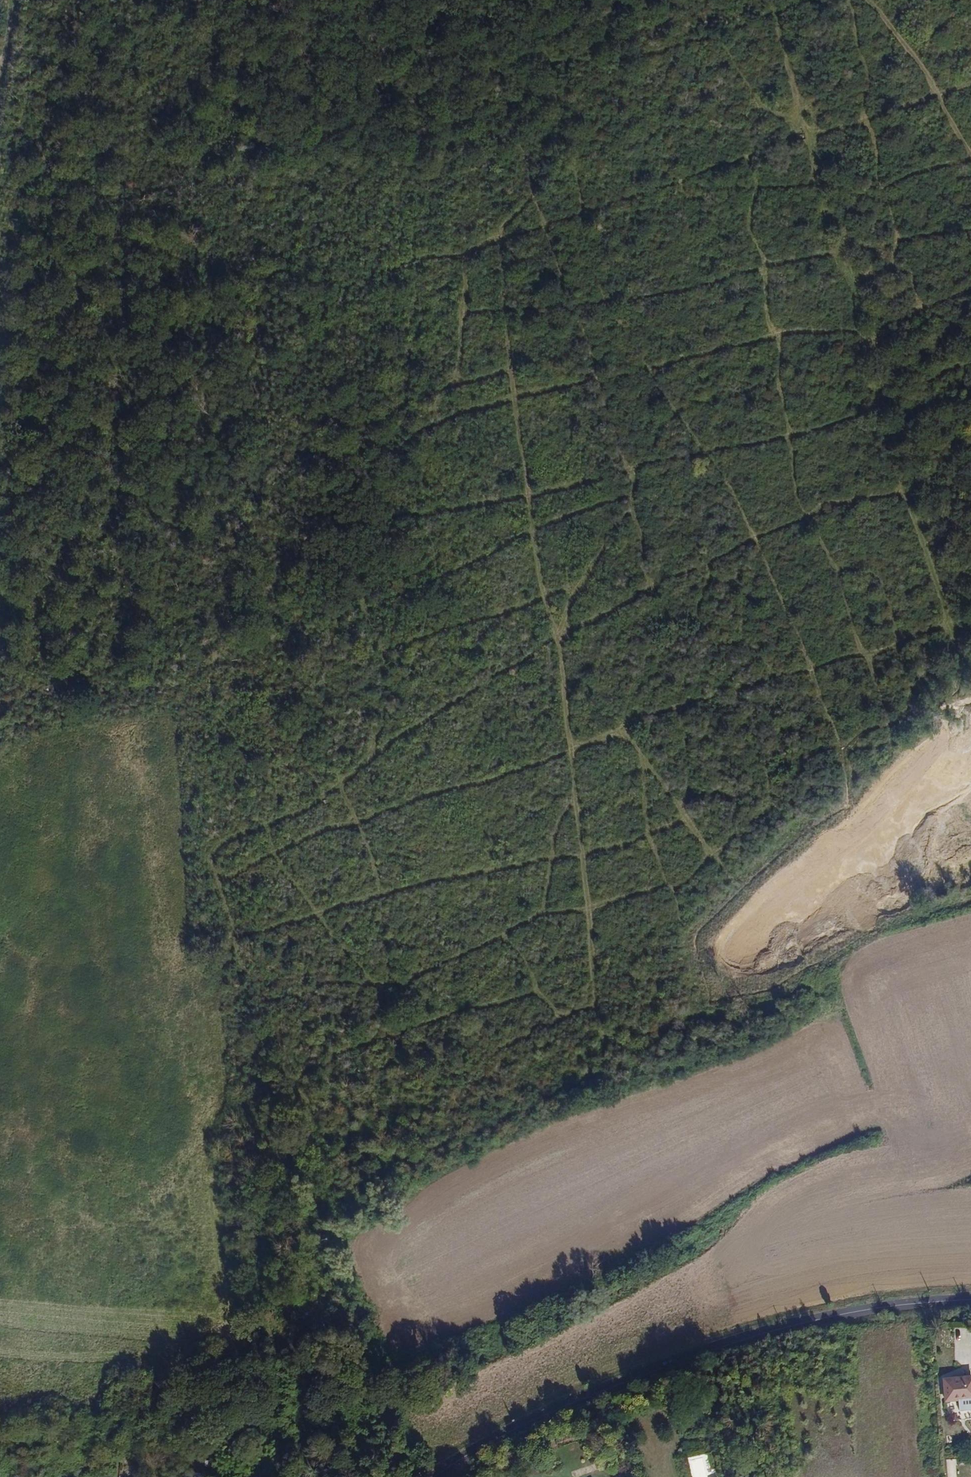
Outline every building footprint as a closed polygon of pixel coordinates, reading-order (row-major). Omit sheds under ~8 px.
[(275,1347),(266,1343),(263,1351),(278,1358),(281,1351),(275,1349),(275,1347)] [(950,1412),(962,1411),(962,1407),(970,1407),(970,1389),(948,1391),(950,1412)] [(34,1422),(35,1419),(21,1418),(20,1422),(26,1422),(27,1426),(33,1426),(33,1422),(34,1422)] [(689,1457),(692,1476),(711,1476),(707,1454),(689,1457)] [(947,1458),(947,1476),(956,1476),(957,1459),(947,1458)]
